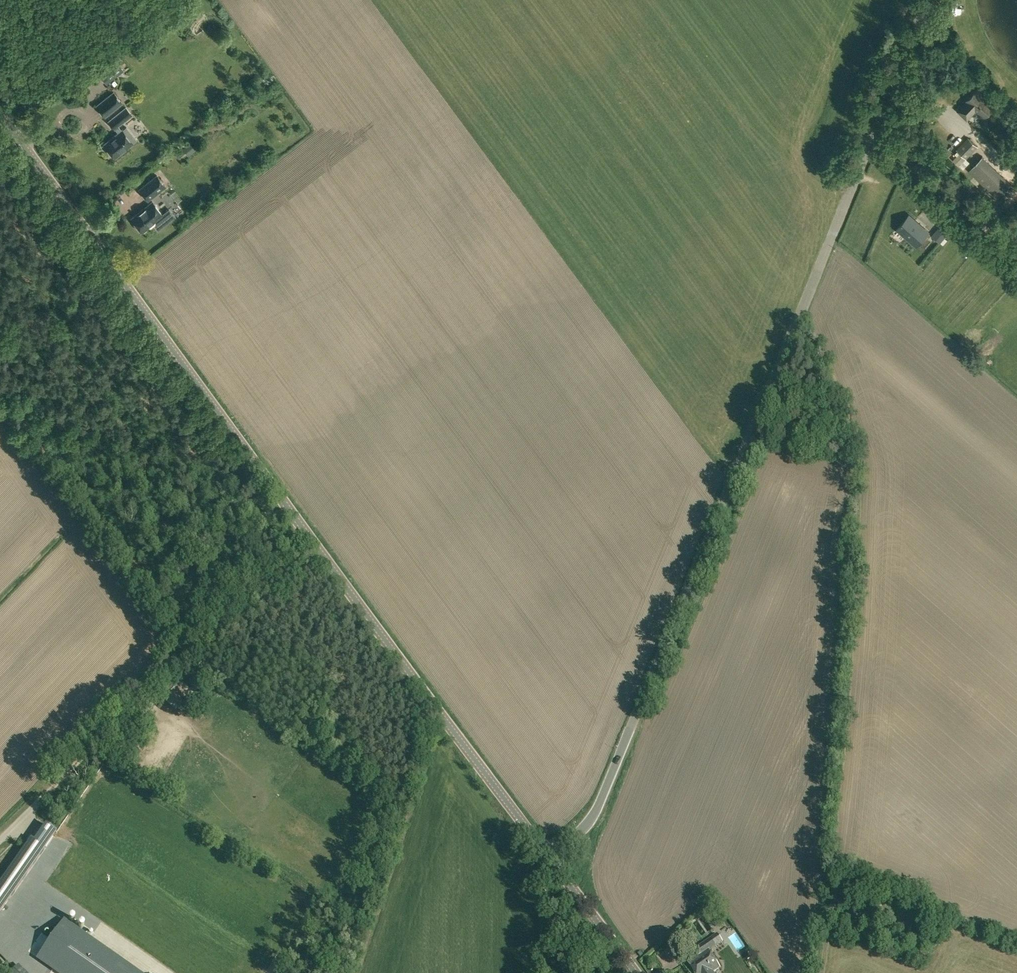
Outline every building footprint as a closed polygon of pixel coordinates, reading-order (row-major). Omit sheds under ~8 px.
[(111,71),(102,78),(107,84),(116,76),(111,71)] [(959,111),(967,119),(975,109),(983,117),(994,105),(977,89),(966,101),(967,101),(959,109),(959,111)] [(104,117),(123,101),(114,90),(95,105),(104,117)] [(118,132),(103,144),(115,159),(133,143),(137,139),(127,127),(123,130),(122,128),(121,129),(119,126),(127,120),(133,114),(126,106),(108,121),(118,132)] [(957,150),(966,158),(977,146),(969,138),(957,150)] [(196,149),(191,143),(183,150),(188,156),(196,149)] [(968,170),(975,178),(989,163),(982,157),(982,156),(968,170)] [(963,169),(970,162),(966,158),(960,165),(963,169)] [(138,189),(148,202),(167,186),(157,174),(138,189)] [(131,218),(142,231),(163,215),(152,201),(131,218)] [(909,215),(897,229),(917,246),(928,232),(909,215)] [(949,232),(942,225),(932,236),(940,242),(949,232)] [(149,715),(157,713),(153,700),(145,702),(149,715)] [(56,832),(45,824),(34,841),(31,838),(0,882),(0,912),(56,832)] [(37,957),(60,972),(140,972),(64,920),(37,957)] [(667,941),(674,952),(693,938),(685,927),(667,941)] [(261,943),(263,939),(256,935),(253,938),(261,943)] [(712,972),(720,967),(709,951),(718,945),(711,936),(694,948),(699,956),(694,959),(693,957),(687,961),(695,972),(713,972),(712,972)] [(750,951),(745,955),(748,959),(753,955),(750,951)]
